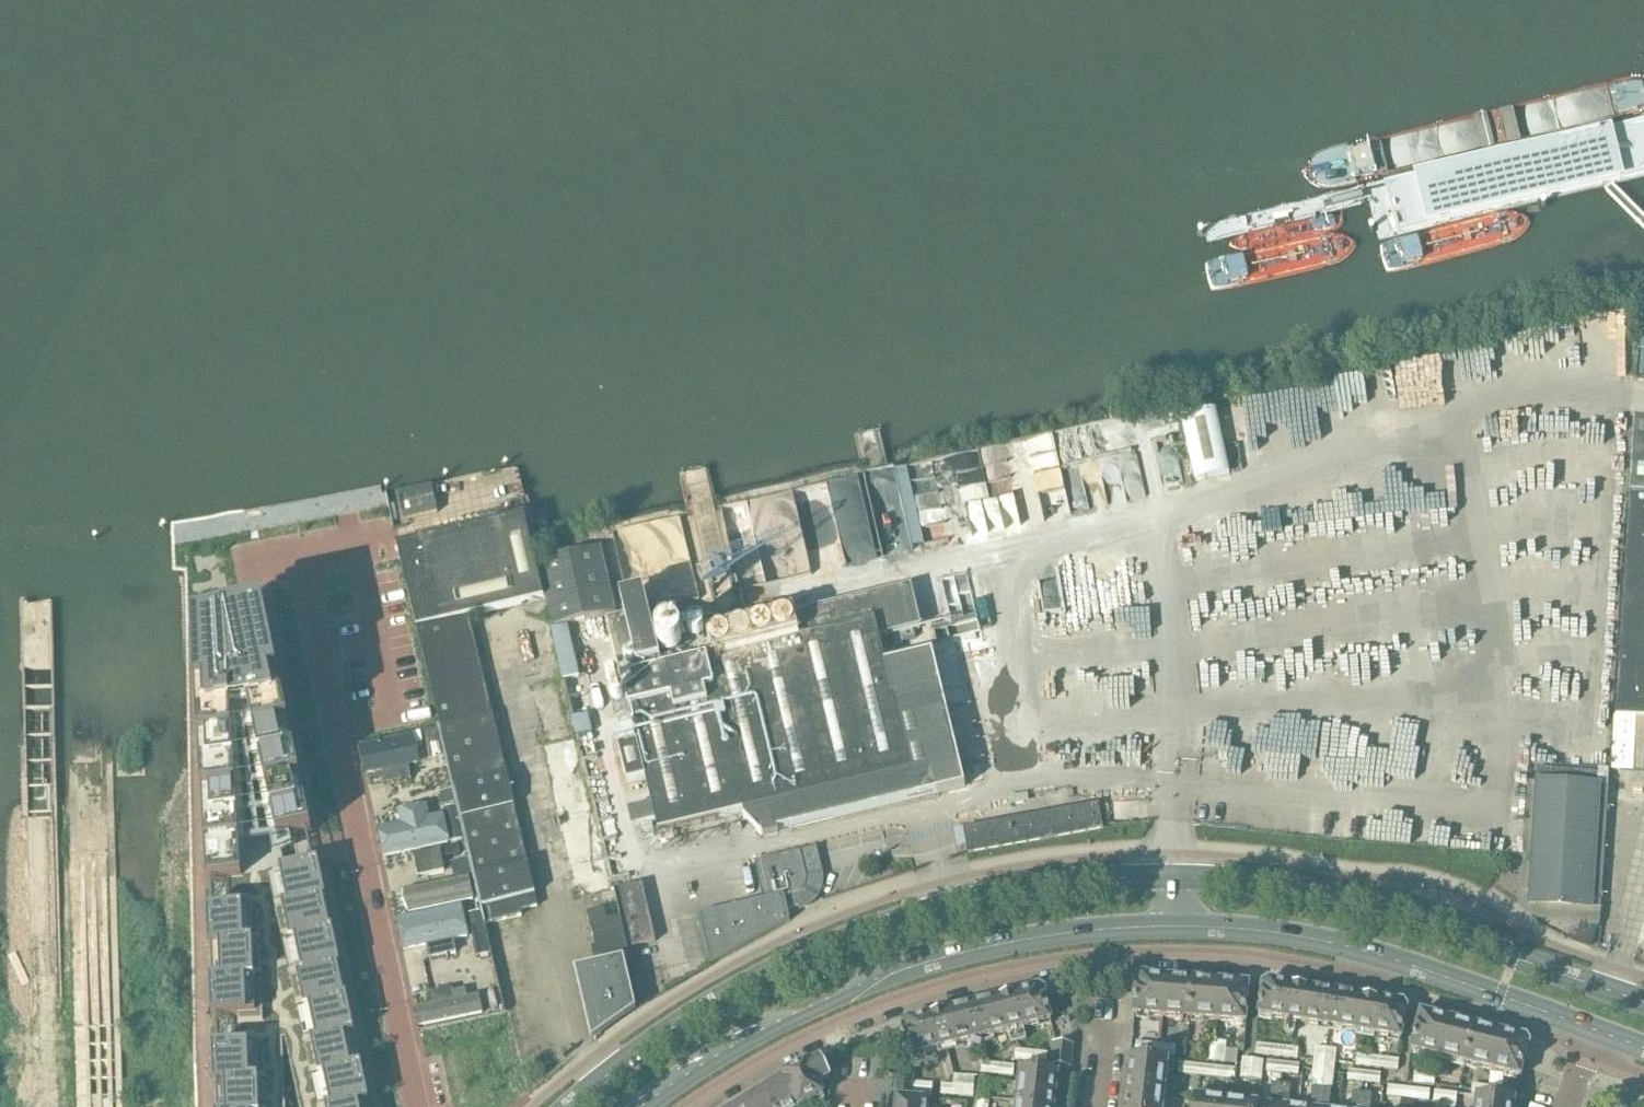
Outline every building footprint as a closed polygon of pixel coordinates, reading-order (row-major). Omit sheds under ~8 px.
[(1360,183),(1372,242),(1643,178),(1643,115),(1360,183)] [(1631,497),(1643,498),(1643,421),(1636,420),(1631,497)] [(400,495),(406,521),(439,514),(433,487),(400,495)] [(1617,716),(1643,717),(1643,498),(1631,497),(1617,716)] [(401,556),(411,599),(418,629),(470,617),(545,599),(526,516),(398,545),(401,556)] [(617,613),(601,547),(538,563),(553,628),(617,613)] [(917,608),(912,586),(812,610),(814,618),(821,650),(878,637),(874,618),(917,608)] [(624,603),(640,670),(662,665),(645,598),(624,603)] [(648,781),(654,806),(634,811),(638,827),(640,827),(658,822),(660,832),(743,812),(745,818),(762,836),(764,836),(764,838),(780,835),(779,831),(940,793),(934,773),(961,767),(941,686),(893,698),(878,637),(821,650),(814,618),(800,622),(804,640),(797,642),(716,661),(642,678),(640,670),(624,603),(622,603),(625,616),(608,620),(624,683),(625,683),(639,745),(620,750),(629,786),(648,781)] [(878,637),(922,626),(917,608),(874,618),(878,637)] [(709,634),(716,661),(797,642),(791,614),(709,634)] [(535,894),(470,617),(418,629),(449,763),(487,924),(504,920),(523,916),(521,911),(518,898),(535,894)] [(259,634),(207,644),(210,748),(201,749),(206,882),(242,880),(236,727),(253,724),(277,840),(312,834),(291,738),(282,740),(259,634)] [(569,702),(577,736),(594,732),(586,698),(569,702)] [(437,730),(425,733),(431,760),(444,757),(437,730)] [(413,736),(361,747),(367,774),(419,763),(413,736)] [(408,768),(382,773),(384,784),(411,779),(408,768)] [(1576,776),(1562,775),(1562,784),(1548,783),(1549,773),(1539,773),(1530,905),(1591,908),(1599,786),(1576,784),(1576,776)] [(1050,814),(1007,821),(1012,847),(1050,840),(1103,831),(1099,805),(1050,814)] [(399,825),(378,830),(384,857),(449,843),(443,816),(429,819),(426,806),(416,809),(418,821),(399,825)] [(456,806),(444,809),(452,843),(463,841),(456,806)] [(416,809),(397,812),(399,825),(418,821),(416,809)] [(1007,821),(963,829),(968,855),(1012,847),(1007,821)] [(660,832),(658,822),(640,827),(643,838),(661,834),(660,832)] [(440,849),(414,855),(419,876),(444,871),(440,849)] [(820,876),(808,879),(802,855),(763,863),(772,901),(700,918),(712,965),(790,922),(788,911),(804,907),(808,905),(811,903),(815,900),(817,897),(819,893),(820,889),(821,884),(821,880),(820,876)] [(467,859),(450,863),(453,880),(471,876),(467,859)] [(298,869),(281,872),(281,876),(283,885),(288,906),(283,907),(283,909),(305,904),(326,900),(324,887),(319,864),(298,869)] [(617,887),(642,880),(639,867),(613,874),(617,887)] [(469,878),(404,892),(409,913),(474,900),(469,878)] [(620,889),(633,947),(657,942),(644,883),(620,889)] [(538,907),(535,894),(518,898),(521,911),(538,907)] [(326,900),(283,909),(289,941),(333,932),(326,900)] [(465,907),(397,921),(404,950),(471,937),(465,907)] [(597,968),(612,964),(631,960),(621,917),(608,920),(605,909),(588,913),(591,924),(596,947),(593,948),(597,968)] [(252,910),(208,913),(209,949),(254,947),(252,910)] [(480,912),(468,915),(474,940),(486,938),(480,912)] [(1577,944),(1589,948),(1595,929),(1583,925),(1577,944)] [(312,937),(290,942),(290,944),(296,943),(299,959),(302,974),(297,975),(297,976),(341,966),(333,933),(312,937)] [(457,954),(454,942),(425,948),(427,961),(457,954)] [(254,947),(209,949),(211,983),(255,982),(254,947)] [(612,964),(597,968),(580,972),(593,1029),(612,1025),(609,1016),(634,1010),(627,980),(616,982),(612,964)] [(341,966),(297,976),(304,1009),(348,1000),(341,966)] [(1136,980),(1136,987),(1134,1015),(1162,1017),(1165,978),(1141,976),(1136,980)] [(1171,1018),(1190,1019),(1194,981),(1165,978),(1162,1017),(1171,1018)] [(1190,1019),(1219,1022),(1222,983),(1194,981),(1190,1019)] [(255,982),(211,983),(212,1019),(257,1018),(255,982)] [(1330,1028),(1336,993),(1268,982),(1263,986),(1258,1016),(1330,1028)] [(1249,985),(1222,983),(1219,1022),(1246,1024),(1249,985)] [(1051,1021),(1046,998),(1044,992),(1039,988),(973,1005),(982,1039),(1051,1021)] [(452,989),(429,994),(431,1006),(454,1001),(453,993),(452,989)] [(431,1006),(416,1009),(420,1026),(483,1013),(480,996),(472,998),(467,999),(466,990),(453,993),(454,1001),(431,1006)] [(1402,1040),(1405,1020),(1407,1009),(1403,1004),(1336,993),(1330,1028),(1402,1040)] [(348,1000),(304,1009),(305,1011),(310,1010),(316,1041),(311,1042),(312,1043),(355,1034),(348,1000)] [(973,1005),(906,1022),(903,1027),(911,1057),(982,1039),(973,1005)] [(1448,1020),(1444,1019),(1420,1013),(1411,1051),(1438,1058),(1448,1020)] [(1438,1058),(1466,1064),(1475,1027),(1448,1020),(1438,1058)] [(1207,1041),(1206,1041),(1205,1051),(1216,1052),(1216,1041),(1218,1025),(1208,1025),(1207,1041)] [(1466,1064),(1493,1071),(1503,1033),(1475,1027),(1466,1064)] [(1493,1071),(1520,1078),(1528,1044),(1526,1039),(1503,1033),(1493,1071)] [(355,1034),(312,1043),(318,1076),(362,1067),(355,1034)] [(1137,1041),(1136,1053),(1146,1054),(1147,1042),(1137,1041)] [(1227,1042),(1216,1041),(1216,1052),(1226,1053),(1227,1042)] [(1156,1055),(1157,1044),(1147,1042),(1146,1054),(1156,1055)] [(1044,1065),(1050,1066),(1070,1069),(1074,1045),(1055,1043),(1052,1056),(1049,1055),(1049,1053),(1036,1051),(1035,1063),(1044,1064),(1044,1065)] [(1257,1043),(1256,1055),(1266,1056),(1267,1045),(1257,1043)] [(1157,1044),(1156,1055),(1166,1056),(1167,1045),(1157,1044)] [(1176,1057),(1177,1046),(1167,1045),(1166,1056),(1176,1057)] [(1277,1057),(1278,1046),(1267,1045),(1266,1056),(1277,1057)] [(1278,1046),(1277,1057),(1288,1059),(1290,1047),(1278,1046)] [(1299,1060),(1300,1048),(1290,1047),(1288,1059),(1299,1060)] [(1326,1048),(1316,1047),(1315,1058),(1325,1059),(1326,1048)] [(1337,1049),(1326,1048),(1325,1059),(1336,1060),(1337,1049)] [(258,1049),(214,1051),(215,1088),(260,1086),(258,1049)] [(1023,1050),(1022,1061),(1035,1063),(1036,1051),(1023,1050)] [(1204,1061),(1215,1062),(1216,1052),(1205,1051),(1204,1061)] [(1215,1062),(1226,1063),(1226,1053),(1216,1052),(1215,1062)] [(946,1081),(954,1079),(954,1075),(955,1075),(951,1055),(941,1058),(946,1081)] [(1358,1055),(1356,1066),(1367,1067),(1368,1056),(1358,1055)] [(1378,1068),(1379,1057),(1368,1056),(1367,1067),(1378,1068)] [(1379,1057),(1378,1068),(1389,1070),(1390,1058),(1379,1057)] [(1124,1106),(1165,1106),(1169,1073),(1170,1063),(1130,1058),(1124,1106)] [(1254,1059),(1243,1058),(1242,1068),(1253,1070),(1254,1059)] [(1315,1058),(1314,1069),(1324,1070),(1325,1059),(1315,1058)] [(1399,1071),(1401,1059),(1390,1058),(1389,1070),(1399,1071)] [(800,1106),(802,1106),(824,1096),(818,1085),(830,1078),(820,1059),(808,1065),(807,1063),(783,1076),(784,1078),(783,1078),(800,1106)] [(1265,1060),(1254,1059),(1253,1070),(1264,1071),(1265,1060)] [(1336,1060),(1325,1059),(1324,1070),(1335,1071),(1336,1060)] [(1268,1061),(1266,1072),(1277,1073),(1279,1062),(1268,1061)] [(983,1062),(981,1073),(992,1075),(993,1063),(983,1062)] [(1180,1062),(1179,1074),(1190,1075),(1191,1063),(1180,1062)] [(1290,1063),(1283,1063),(1279,1062),(1277,1073),(1282,1074),(1288,1074),(1290,1063)] [(993,1063),(992,1075),(1003,1076),(1004,1064),(993,1063)] [(1191,1063),(1190,1075),(1201,1076),(1203,1065),(1191,1063)] [(1300,1065),(1290,1063),(1288,1074),(1291,1075),(1299,1076),(1300,1065)] [(1014,1077),(1015,1065),(1004,1064),(1003,1076),(1014,1077)] [(1203,1065),(1201,1076),(1212,1077),(1214,1066),(1203,1065)] [(1214,1066),(1212,1077),(1223,1078),(1225,1067),(1214,1066)] [(318,1076),(319,1079),(324,1078),(330,1106),(343,1106),(369,1102),(362,1067),(318,1076)] [(1236,1080),(1237,1068),(1225,1067),(1223,1078),(1236,1080)] [(1241,1079),(1252,1080),(1253,1070),(1242,1068),(1241,1079)] [(1059,1074),(1050,1073),(1019,1069),(1018,1079),(1023,1080),(1020,1106),(1054,1106),(1059,1074)] [(1312,1079),(1322,1080),(1324,1070),(1314,1069),(1312,1079)] [(1252,1080),(1262,1081),(1264,1071),(1253,1070),(1252,1080)] [(1335,1071),(1324,1070),(1322,1080),(1323,1081),(1334,1082),(1335,1071)] [(1349,1070),(1348,1081),(1359,1082),(1360,1071),(1349,1070)] [(1360,1071),(1359,1082),(1370,1083),(1371,1072),(1360,1071)] [(1380,1084),(1382,1073),(1371,1072),(1370,1083),(1380,1084)] [(1415,1072),(1414,1084),(1425,1085),(1426,1073),(1415,1072)] [(1435,1086),(1437,1074),(1426,1073),(1425,1085),(1435,1086)] [(896,1098),(895,1106),(929,1106),(930,1100),(911,1099),(911,1094),(930,1096),(931,1084),(912,1083),(913,1075),(898,1074),(896,1098)] [(1282,1074),(1281,1084),(1290,1085),(1291,1075),(1288,1074),(1282,1074)] [(954,1079),(954,1084),(954,1085),(964,1086),(965,1075),(955,1075),(954,1075),(954,1079)] [(976,1076),(965,1075),(964,1086),(975,1087),(976,1076)] [(764,1090),(775,1106),(800,1106),(783,1078),(764,1090)] [(993,1079),(981,1078),(980,1088),(991,1089),(993,1079)] [(1333,1092),(1334,1082),(1323,1081),(1321,1089),(1321,1091),(1331,1092),(1333,1092)] [(942,1083),(941,1095),(953,1096),(954,1085),(954,1084),(942,1083)] [(1281,1084),(1272,1083),(1269,1102),(1258,1100),(1258,1103),(1257,1106),(1278,1106),(1281,1084)] [(1299,1105),(1288,1104),(1290,1085),(1281,1084),(1278,1106),(1299,1106),(1299,1105)] [(953,1096),(964,1097),(964,1086),(954,1085),(953,1096)] [(1389,1085),(1387,1097),(1398,1098),(1399,1086),(1389,1085)] [(215,1088),(216,1106),(261,1106),(260,1086),(215,1088)] [(964,1097),(974,1097),(975,1087),(964,1086),(964,1097)] [(1409,1099),(1410,1088),(1399,1086),(1398,1098),(1409,1099)] [(1514,1101),(1491,1099),(1492,1089),(1472,1087),(1471,1097),(1476,1097),(1475,1106),(1514,1106),(1514,1101)] [(979,1099),(990,1100),(991,1089),(980,1088),(979,1099)] [(1321,1091),(1321,1089),(1312,1088),(1310,1106),(1299,1105),(1299,1106),(1319,1106),(1321,1091)] [(1410,1088),(1409,1099),(1419,1100),(1421,1089),(1410,1088)] [(1430,1102),(1431,1090),(1421,1089),(1419,1100),(1430,1102)] [(746,1101),(749,1106),(775,1106),(764,1090),(746,1101)] [(1434,1106),(1441,1106),(1445,1106),(1446,1102),(1447,1092),(1435,1090),(1434,1106)] [(1331,1092),(1321,1091),(1319,1106),(1329,1106),(1331,1092)] [(1458,1093),(1447,1092),(1446,1102),(1457,1104),(1458,1093)] [(1363,1094),(1354,1093),(1352,1106),(1361,1106),(1363,1094)] [(1372,1095),(1363,1094),(1361,1106),(1371,1106),(1372,1095)] [(1258,1103),(1195,1097),(1194,1106),(1257,1106),(1258,1103)] [(990,1100),(979,1099),(978,1106),(990,1106),(990,1100)]
